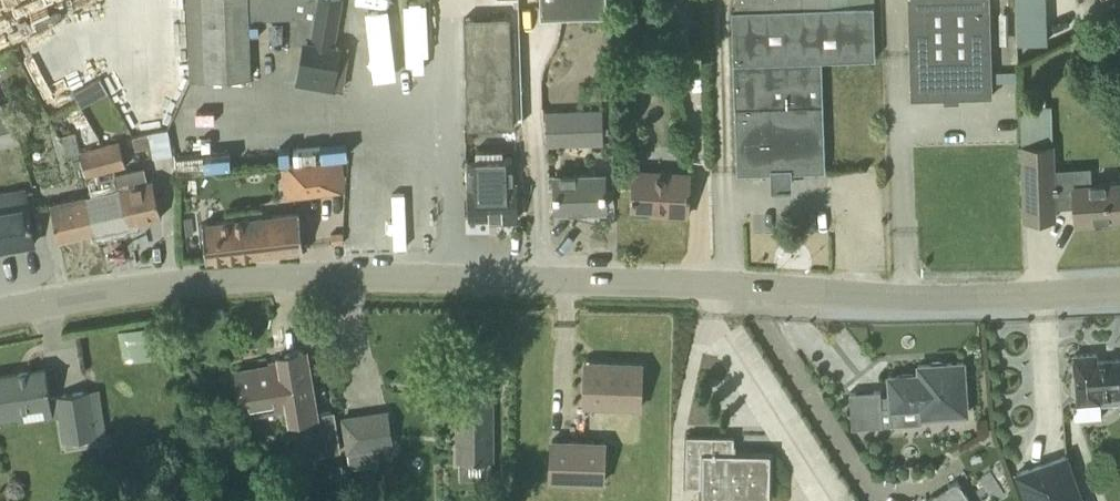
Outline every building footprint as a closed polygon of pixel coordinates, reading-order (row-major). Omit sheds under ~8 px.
[(191,77),(191,80),(249,78),(247,20),(271,19),(270,0),(188,0),(190,45),(191,77)] [(292,12),(299,14),(295,41),(305,43),(299,78),(332,84),(338,47),(333,46),(341,0),(294,0),(292,12)] [(432,3),(413,0),(349,0),(348,8),(395,15),(390,47),(405,49),(403,63),(422,66),(432,3)] [(541,10),(608,8),(607,0),(541,0),(541,10)] [(734,8),(731,9),(733,62),(734,84),(737,173),(825,170),(822,59),(874,57),(873,0),(734,0),(734,8)] [(911,99),(992,96),(990,0),(908,0),(911,99)] [(1045,0),(1016,0),(1017,45),(1046,44),(1045,0)] [(39,30),(59,17),(51,5),(31,18),(39,30)] [(464,18),(468,127),(468,128),(513,126),(509,16),(464,18)] [(249,39),(250,65),(294,63),(292,19),(265,20),(266,38),(249,39)] [(84,105),(107,90),(98,77),(76,92),(84,105)] [(21,139),(3,106),(0,102),(0,144),(21,139)] [(1052,145),(1051,104),(1020,105),(1024,219),(1055,218),(1054,207),(1073,206),(1074,224),(1076,225),(1093,224),(1093,219),(1119,218),(1119,182),(1091,183),(1091,166),(1053,168),(1052,145)] [(545,109),(546,138),(559,137),(559,143),(603,141),(602,108),(545,109)] [(167,129),(167,127),(149,132),(154,155),(172,151),(173,155),(168,129),(167,129)] [(206,129),(206,146),(251,147),(251,130),(206,129)] [(120,141),(103,146),(109,169),(126,165),(120,141)] [(87,175),(96,173),(109,169),(103,146),(81,151),(82,156),(87,175)] [(87,175),(82,156),(73,158),(78,176),(85,174),(86,175),(87,175)] [(524,183),(516,183),(516,182),(514,182),(513,157),(466,159),(467,184),(469,184),(471,216),(496,216),(497,219),(517,219),(517,214),(525,214),(524,183)] [(342,161),(290,167),(293,193),(345,187),(342,161)] [(115,172),(128,224),(162,216),(153,180),(148,181),(144,166),(115,172)] [(655,209),(655,207),(663,208),(663,214),(688,215),(690,174),(633,171),(632,207),(655,209)] [(101,192),(86,195),(97,231),(128,224),(115,172),(115,174),(98,178),(101,192)] [(554,174),(556,210),(605,208),(604,172),(554,174)] [(34,243),(24,189),(0,193),(0,249),(34,243)] [(51,203),(60,240),(97,231),(86,195),(51,203)] [(207,259),(302,249),(303,248),(299,212),(203,223),(207,259)] [(146,327),(119,328),(120,360),(148,358),(146,327)] [(246,415),(290,408),(298,457),(341,450),(334,411),(316,414),(306,352),(280,356),(281,363),(238,370),(246,415)] [(1074,354),(1075,377),(1072,381),(1073,391),(1076,395),(1077,403),(1074,408),(1075,419),(1101,417),(1100,397),(1119,396),(1119,358),(1097,360),(1097,353),(1074,354)] [(599,362),(598,368),(586,367),(584,405),(640,407),(641,363),(599,362)] [(849,392),(852,428),(883,425),(881,406),(890,405),(890,409),(920,407),(921,416),(967,413),(964,362),(918,365),(918,374),(915,374),(912,371),(903,372),(900,375),(888,376),(889,395),(881,395),(880,390),(849,392)] [(20,415),(19,409),(51,403),(46,368),(0,376),(0,418),(20,415)] [(492,459),(491,377),(458,378),(459,460),(492,459)] [(64,442),(106,435),(98,388),(56,396),(64,442)] [(360,427),(344,429),(350,466),(376,462),(374,450),(392,447),(387,413),(358,417),(360,427)] [(734,436),(687,435),(686,486),(702,486),(702,497),(770,498),(770,453),(734,452),(734,436)] [(551,440),(549,480),(605,483),(606,442),(551,440)] [(1016,472),(1026,500),(1083,500),(1067,455),(1016,472)] [(925,500),(966,500),(969,499),(957,480),(925,500)]
